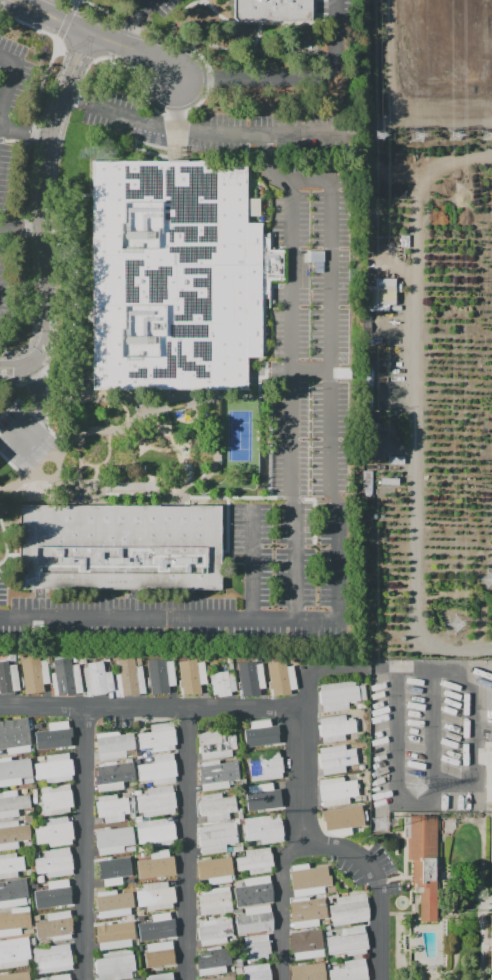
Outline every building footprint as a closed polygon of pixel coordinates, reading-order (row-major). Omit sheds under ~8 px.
[(234,18),(236,21),(312,21),(312,0),(234,0),(234,18)] [(94,162),(177,162),(247,163),(247,223),(261,223),(260,357),(246,357),(246,366),(246,390),(125,389),(93,389),(94,162)] [(393,278),(373,278),(373,286),(363,286),(362,310),(392,311),(393,278)] [(18,506),(18,589),(219,589),(219,506),(18,506)] [(117,695),(114,675),(119,674),(117,661),(133,658),(135,667),(142,666),(146,693),(139,694),(139,695),(131,697),(131,695),(123,696),(122,694),(117,695)] [(18,691),(0,694),(0,661),(8,660),(9,665),(14,664),(18,691)] [(54,695),(50,673),(55,673),(53,664),(72,661),(72,665),(78,664),(83,693),(74,694),(74,692),(54,695)] [(145,670),(150,669),(149,664),(165,661),(167,671),(174,671),(177,692),(170,694),(170,696),(155,698),(155,696),(150,697),(145,670)] [(82,668),(87,667),(86,664),(102,662),(104,672),(111,671),(114,691),(108,691),(108,694),(93,696),(92,694),(86,695),(82,668)] [(180,695),(176,666),(204,662),(208,693),(202,693),(203,694),(187,697),(186,695),(180,695)] [(265,666),(293,662),(298,691),(292,692),(293,694),(276,697),(275,695),(269,696),(265,666)] [(27,667),(41,665),(42,669),(47,668),(51,691),(24,695),(21,675),(28,674),(27,667)] [(241,696),(238,677),(243,676),(242,671),(256,669),(257,674),(263,673),(266,693),(259,694),(259,695),(246,697),(246,696),(241,696)] [(209,675),(215,674),(215,673),(226,672),(227,672),(233,671),(236,691),(230,692),(231,696),(217,698),(217,694),(212,695),(209,675)] [(348,709),(323,712),(322,706),(321,707),(319,690),(320,690),(319,685),(354,680),(354,686),(357,685),(358,686),(365,685),(367,700),(351,702),(351,701),(347,701),(348,709)] [(323,743),(322,737),(318,737),(317,725),(321,724),(320,718),(345,714),(346,721),(355,720),(357,733),(344,735),(345,740),(323,743)] [(6,748),(0,749),(0,721),(26,717),(30,744),(29,744),(30,751),(7,755),(6,748)] [(245,730),(254,729),(253,722),(276,719),(277,726),(280,726),(282,746),(248,750),(247,744),(243,744),(242,738),(244,738),(244,734),(246,734),(245,730)] [(34,735),(50,733),(48,724),(70,721),(73,744),(62,746),(63,750),(46,752),(46,748),(37,749),(34,735)] [(173,722),(177,750),(153,753),(152,748),(139,750),(137,733),(150,731),(149,726),(173,722)] [(231,756),(202,760),(199,732),(228,729),(228,735),(234,734),(236,750),(230,751),(231,756)] [(95,734),(116,731),(117,736),(132,734),(135,750),(126,751),(127,757),(99,761),(95,734)] [(345,773),(323,776),(319,749),(345,745),(346,749),(354,747),(357,764),(344,766),(345,773)] [(142,752),(149,751),(150,758),(143,759),(142,752)] [(278,751),(279,757),(282,757),(284,774),(281,774),(282,778),(250,782),(247,755),(278,751)] [(71,780),(46,784),(45,779),(37,780),(34,764),(46,762),(45,756),(67,753),(68,759),(71,759),(73,774),(70,774),(71,780)] [(173,754),(177,781),(153,785),(152,780),(139,782),(136,765),(154,762),(153,757),(173,754)] [(21,785),(0,788),(0,758),(10,757),(11,761),(30,758),(32,776),(20,778),(21,785)] [(202,791),(198,763),(218,760),(218,766),(222,765),(222,763),(237,761),(240,780),(228,782),(229,788),(202,791)] [(135,781),(122,782),(123,788),(97,792),(95,777),(98,776),(96,766),(132,761),(135,781)] [(322,806),(319,781),(343,777),(343,781),(355,780),(357,795),(349,796),(350,802),(322,806)] [(245,786),(280,781),(281,789),(282,789),(284,804),(282,804),(283,809),(263,812),(262,806),(246,808),(244,793),(246,793),(245,786)] [(41,787),(68,784),(69,791),(71,790),(73,807),(68,807),(69,812),(45,815),(41,787)] [(138,812),(136,798),(147,796),(146,789),(173,785),(176,807),(175,807),(175,812),(143,817),(142,812),(138,812)] [(18,816),(0,819),(0,794),(3,793),(3,792),(16,790),(17,797),(29,795),(31,808),(17,810),(18,816)] [(229,819),(206,822),(205,816),(200,816),(198,801),(200,800),(200,795),(221,793),(222,797),(234,796),(236,812),(229,813),(229,819)] [(95,801),(97,801),(97,797),(117,794),(118,798),(126,797),(129,813),(123,814),(124,821),(104,824),(103,817),(97,818),(95,801)] [(134,801),(136,819),(131,820),(128,802),(134,801)] [(325,832),(322,812),(350,808),(350,811),(360,810),(363,827),(359,827),(360,834),(332,838),(331,831),(325,832)] [(247,842),(244,818),(280,814),(283,842),(261,845),(260,840),(247,842)] [(24,816),(31,815),(32,823),(25,824),(24,816)] [(72,844),(49,847),(48,843),(36,844),(34,827),(42,826),(41,819),(66,816),(67,822),(71,822),(73,840),(71,840),(72,844)] [(438,816),(437,922),(420,922),(420,893),(414,893),(414,888),(412,888),(412,861),(406,861),(407,837),(405,837),(405,816),(438,816)] [(172,818),(175,839),(139,845),(136,823),(172,818)] [(18,849),(0,851),(0,823),(17,821),(18,825),(28,824),(30,840),(17,841),(18,849)] [(200,854),(197,828),(234,823),(236,844),(225,846),(226,851),(200,854)] [(134,844),(123,845),(124,851),(98,855),(94,828),(121,824),(121,829),(132,827),(134,844)] [(43,851),(69,847),(73,875),(47,879),(46,873),(37,874),(35,859),(44,858),(43,851)] [(269,847),(270,853),(272,853),(274,867),(271,867),(271,872),(250,875),(249,870),(237,872),(235,858),(246,857),(245,850),(269,847)] [(139,874),(137,862),(152,860),(151,852),(173,849),(176,875),(156,877),(155,872),(139,874)] [(19,877),(0,879),(0,855),(15,853),(16,857),(23,856),(25,870),(18,871),(19,877)] [(97,860),(122,856),(123,861),(131,860),(135,883),(101,888),(100,881),(97,881),(95,865),(97,865),(97,860)] [(230,882),(208,885),(207,879),(199,881),(197,862),(230,857),(233,875),(230,876),(230,882)] [(293,896),(290,871),(291,871),(291,866),(308,864),(309,869),(327,867),(328,875),(330,875),(332,885),(323,886),(324,893),(293,896)] [(273,902),(236,907),(234,887),(244,886),(243,880),(270,877),(273,902)] [(26,904),(0,907),(0,883),(4,882),(3,881),(26,878),(28,897),(25,898),(26,904)] [(72,900),(69,901),(70,906),(48,909),(47,904),(36,906),(34,891),(49,888),(48,882),(67,879),(68,886),(70,885),(72,900)] [(166,881),(167,888),(173,887),(175,902),(172,902),(173,907),(147,910),(147,906),(138,907),(136,892),(142,891),(142,885),(166,881)] [(228,887),(231,913),(200,917),(198,896),(200,896),(199,890),(228,887)] [(134,907),(130,907),(131,915),(99,920),(96,896),(97,896),(96,893),(116,890),(116,894),(132,892),(134,907)] [(369,921),(332,926),(329,905),(337,904),(336,898),(364,894),(369,921)] [(324,898),(327,919),(318,920),(319,925),(293,929),(289,903),(293,902),(292,900),(308,898),(308,900),(324,898)] [(237,935),(235,915),(245,914),(244,908),(270,905),(273,930),(237,935)] [(21,934),(0,937),(0,914),(11,913),(10,908),(28,906),(31,927),(20,929),(21,934)] [(37,938),(35,922),(48,920),(47,914),(70,910),(74,933),(70,933),(71,938),(52,940),(51,936),(37,938)] [(140,941),(137,916),(173,911),(176,932),(165,934),(166,937),(140,941)] [(97,923),(129,918),(130,924),(132,924),(134,939),(125,940),(126,947),(99,951),(98,944),(97,944),(94,928),(98,927),(97,923)] [(199,922),(230,918),(233,936),(226,937),(226,944),(201,947),(200,941),(198,941),(197,927),(200,927),(199,922)] [(326,937),(341,935),(340,929),(364,925),(365,932),(365,931),(368,949),(365,949),(366,954),(347,957),(346,952),(328,955),(326,937)] [(324,956),(294,961),(290,933),(320,929),(324,956)] [(268,933),(271,959),(247,962),(243,937),(268,933)] [(28,965),(0,969),(0,941),(28,937),(31,959),(27,959),(28,965)] [(172,941),(175,964),(147,968),(145,952),(147,952),(146,944),(172,941)] [(71,970),(37,975),(33,948),(68,944),(69,950),(71,950),(73,965),(71,965),(71,970)] [(198,976),(195,954),(201,954),(201,948),(228,944),(231,965),(226,966),(226,973),(198,976)] [(132,978),(119,979),(99,979),(99,976),(96,977),(94,959),(102,958),(102,955),(131,950),(132,954),(133,954),(135,972),(131,972),(132,978)] [(364,959),(368,979),(365,979),(330,979),(329,971),(345,969),(344,962),(364,959)] [(271,970),(272,979),(245,979),(243,966),(269,963),(269,970),(271,970)] [(325,967),(327,979),(292,979),(291,972),(325,967)] [(29,974),(30,979),(0,979),(0,973),(20,970),(21,975),(29,974)] [(172,972),(173,979),(145,979),(144,976),(172,972)]
